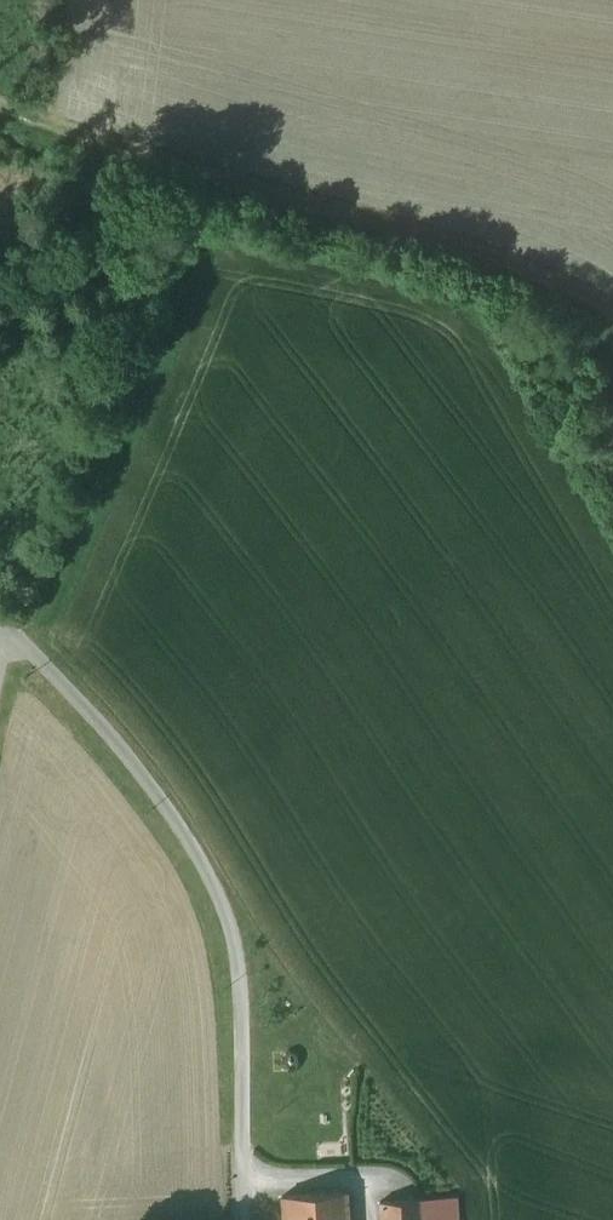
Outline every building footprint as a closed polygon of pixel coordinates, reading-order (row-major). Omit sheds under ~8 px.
[(386,1219),(436,1219),(435,1190),(385,1192),(386,1219)] [(337,1191),(268,1193),(269,1219),(338,1219),(337,1191)]
